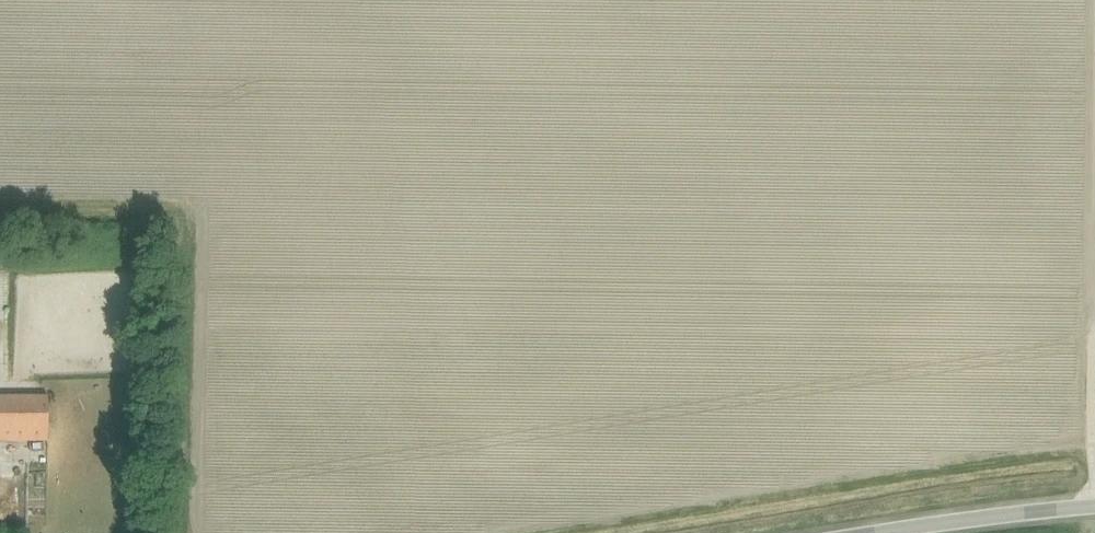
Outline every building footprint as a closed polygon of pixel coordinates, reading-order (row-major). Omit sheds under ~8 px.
[(46,396),(0,396),(0,442),(46,442),(46,396)]
